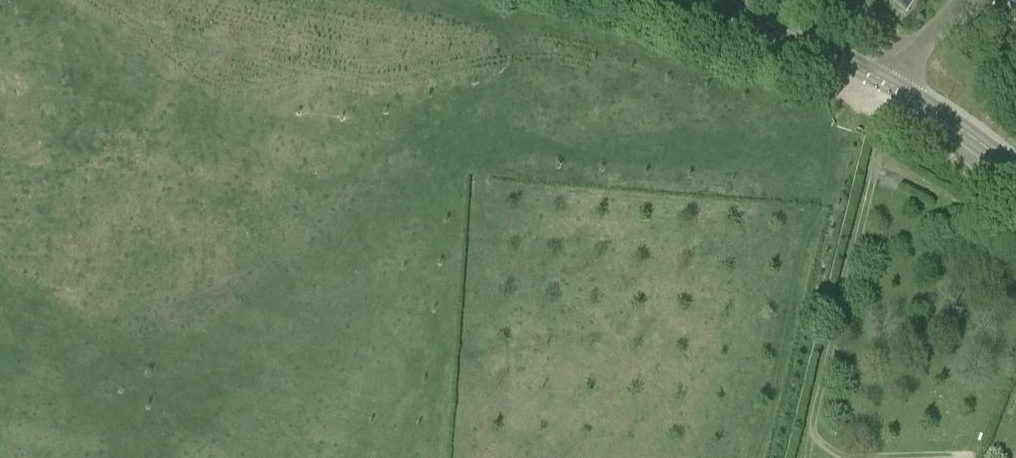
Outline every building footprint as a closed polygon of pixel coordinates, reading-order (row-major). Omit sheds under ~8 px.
[(908,17),(924,0),(890,0),(908,17)] [(970,222),(979,228),(985,217),(975,211),(969,221),(970,222)]
